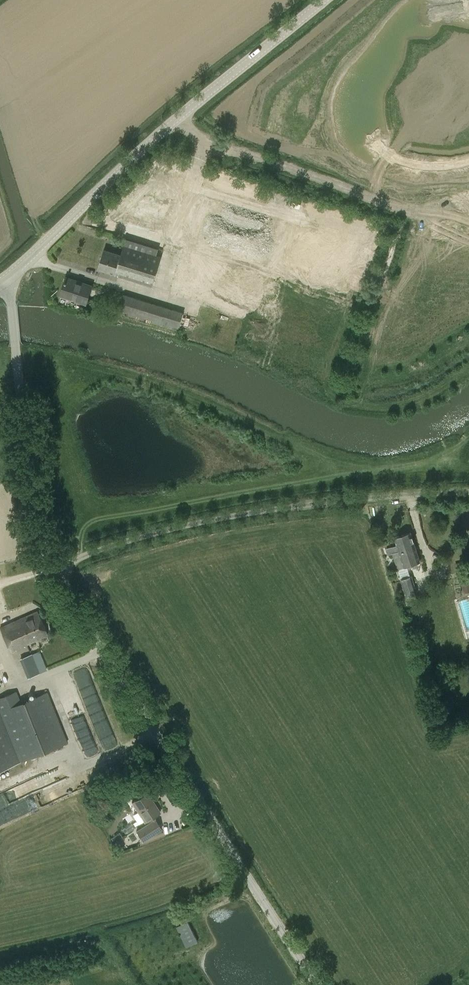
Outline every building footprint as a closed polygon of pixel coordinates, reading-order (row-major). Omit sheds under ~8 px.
[(126,238),(124,245),(121,255),(105,249),(99,269),(153,285),(161,257),(157,255),(159,248),(126,238)] [(92,286),(66,278),(61,295),(86,303),(92,286)] [(178,330),(179,327),(183,312),(124,294),(119,309),(153,319),(152,322),(178,330)] [(399,551),(393,553),(398,568),(420,561),(411,532),(395,537),(397,545),(399,551)] [(459,583),(468,581),(468,566),(468,560),(455,563),(459,583)] [(412,576),(401,579),(406,596),(417,593),(412,576)] [(0,628),(11,652),(48,636),(37,611),(0,628)] [(19,659),(27,678),(40,673),(32,653),(19,659)] [(106,719),(93,670),(76,675),(89,723),(106,719)] [(68,743),(47,692),(21,702),(16,691),(0,697),(0,770),(68,743)] [(60,767),(14,787),(20,803),(11,807),(14,816),(71,792),(60,767)] [(147,792),(132,802),(138,812),(133,815),(137,821),(133,823),(135,826),(144,820),(145,822),(160,812),(147,792)] [(162,829),(160,827),(155,818),(135,831),(142,841),(162,829)] [(185,946),(197,941),(189,920),(176,925),(185,946)]
